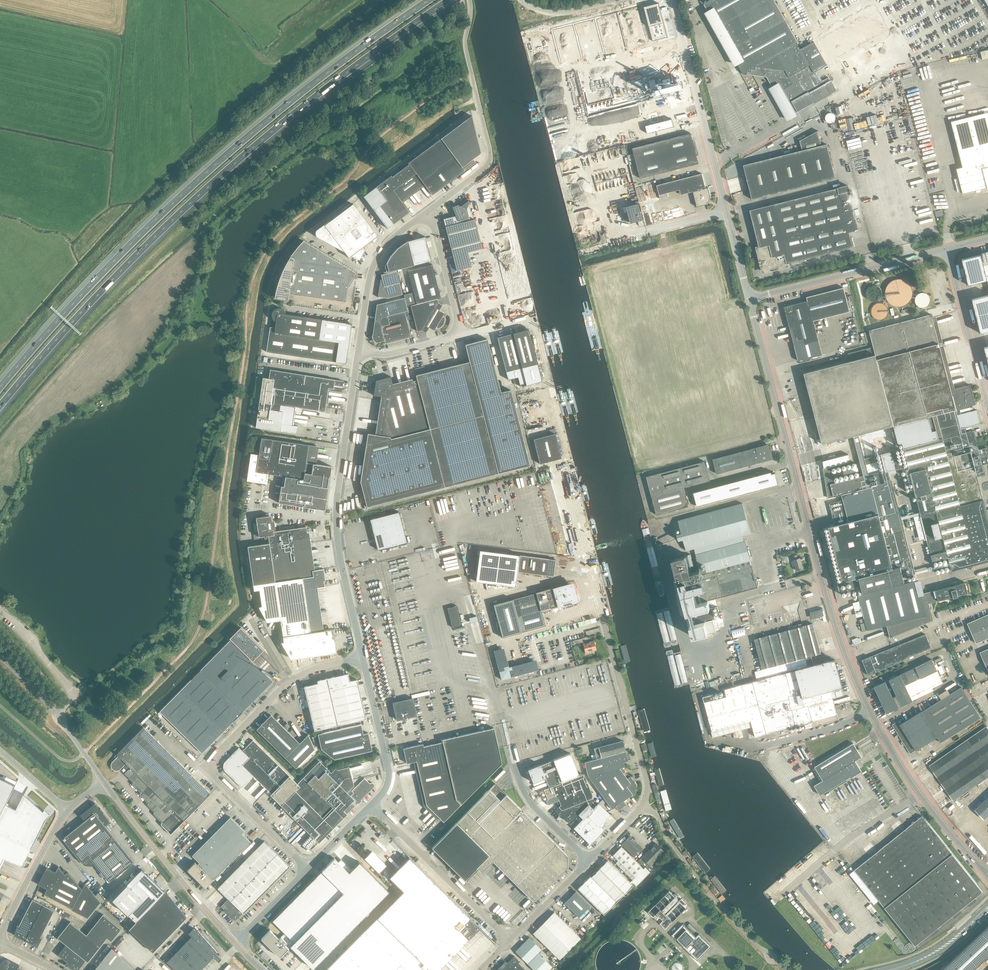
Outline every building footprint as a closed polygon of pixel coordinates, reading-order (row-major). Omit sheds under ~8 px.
[(774,0),(709,0),(708,2),(706,1),(704,5),(743,74),(747,74),(767,77),(789,117),(815,103),(837,91),(831,80),(830,81),(828,77),(822,81),(817,71),(827,65),(814,42),(801,49),(797,48),(798,43),(774,0)] [(659,3),(644,7),(653,41),(668,37),(659,3)] [(639,7),(551,30),(560,64),(647,41),(639,7)] [(544,32),(524,37),(525,42),(525,44),(531,71),(533,71),(540,70),(551,67),(550,67),(553,66),(553,65),(552,61),(553,61),(551,49),(547,49),(547,47),(544,34),(544,32)] [(575,83),(581,81),(577,61),(572,62),(573,66),(575,66),(576,68),(572,69),(575,83)] [(679,76),(663,80),(656,82),(655,79),(648,81),(653,99),(667,96),(669,101),(676,99),(677,103),(686,101),(679,76)] [(577,96),(584,95),(583,88),(576,89),(577,96)] [(951,122),(953,128),(963,167),(957,169),(963,194),(976,190),(976,192),(981,191),(981,189),(987,187),(987,189),(987,188),(987,112),(951,122)] [(826,120),(828,122),(829,123),(831,123),(833,122),(835,121),(836,119),(836,117),(834,115),(833,113),(830,113),(828,114),(826,115),(825,118),(826,120)] [(392,177),(391,176),(363,196),(388,228),(410,212),(398,197),(405,192),(409,197),(425,185),(432,195),(465,171),(476,162),(473,159),(481,154),(472,116),(441,138),(408,163),(409,164),(392,177)] [(672,119),(646,126),(648,134),(674,127),(672,119)] [(598,150),(629,143),(624,125),(618,127),(617,124),(614,124),(614,122),(592,127),(598,150)] [(822,145),(818,131),(800,141),(802,150),(744,165),(752,199),(836,178),(827,144),(822,145)] [(693,142),(691,133),(633,148),(640,178),(699,164),(696,152),(697,152),(694,141),(693,142)] [(706,188),(703,174),(663,184),(657,185),(661,199),(668,197),(667,193),(680,190),(681,195),(693,192),(697,207),(708,204),(707,203),(709,202),(710,200),(710,199),(711,198),(708,188),(706,188)] [(788,267),(787,264),(853,247),(849,232),(859,230),(848,185),(750,210),(759,247),(757,248),(760,261),(759,262),(760,265),(761,265),(761,266),(762,266),(763,271),(764,272),(769,271),(770,272),(788,267)] [(470,220),(467,208),(468,206),(468,204),(468,202),(469,200),(468,200),(468,201),(458,208),(457,205),(452,207),(454,211),(452,213),(455,216),(443,219),(457,271),(471,267),(468,252),(482,249),(475,219),(470,220)] [(377,236),(353,204),(329,222),(328,221),(316,231),(316,232),(315,232),(315,233),(315,234),(316,234),(316,235),(316,236),(317,236),(317,237),(318,237),(333,245),(345,252),(349,258),(352,256),(359,260),(365,250),(364,250),(363,247),(374,239),(375,240),(377,238),(376,237),(377,236)] [(638,204),(626,207),(631,223),(638,222),(639,226),(641,227),(644,226),(638,204)] [(386,272),(414,265),(431,261),(425,237),(408,241),(397,248),(390,256),(385,266),(386,272)] [(345,302),(348,286),(356,273),(303,241),(298,248),(292,255),(288,263),(284,271),(281,280),(278,289),(277,298),(288,299),(289,294),(345,302)] [(981,254),(981,255),(962,260),(968,285),(987,281),(987,282),(987,252),(981,254)] [(432,264),(408,271),(413,293),(405,295),(407,306),(436,299),(441,298),(439,293),(440,293),(439,290),(434,272),(434,269),(433,269),(432,264)] [(399,283),(397,271),(381,275),(382,279),(381,280),(381,279),(380,279),(378,297),(387,298),(402,294),(399,283)] [(886,291),(885,293),(885,294),(886,295),(886,296),(886,297),(887,299),(887,300),(888,301),(888,302),(889,303),(890,303),(891,304),(892,305),(893,306),(894,306),(895,306),(896,307),(898,307),(899,307),(900,307),(901,307),(902,307),(904,306),(905,306),(906,306),(907,305),(908,304),(909,303),(910,303),(911,302),(911,301),(912,300),(912,298),(913,297),(913,296),(913,295),(913,294),(913,293),(913,291),(913,290),(913,289),(912,288),(912,287),(911,286),(911,285),(910,284),(909,283),(908,282),(907,281),(906,281),(905,280),(903,280),(902,279),(901,279),(900,279),(898,279),(897,279),(896,280),(895,280),(894,280),(893,281),(892,282),(891,282),(890,283),(889,284),(888,285),(888,286),(887,287),(886,288),(886,289),(886,290),(886,291)] [(866,293),(866,294),(866,295),(866,296),(867,297),(867,298),(868,299),(869,300),(870,300),(871,301),(872,301),(873,301),(874,301),(875,301),(876,301),(877,301),(878,300),(879,300),(879,299),(880,299),(880,298),(881,298),(881,297),(881,296),(882,296),(882,295),(882,294),(882,293),(882,292),(882,291),(881,290),(881,289),(880,288),(879,287),(878,286),(877,286),(876,285),(875,285),(874,285),(873,285),(872,285),(871,285),(871,286),(870,286),(869,287),(868,287),(868,288),(867,288),(867,289),(866,290),(866,291),(866,292),(866,293)] [(807,301),(784,307),(798,361),(822,355),(814,321),(850,312),(844,288),(806,297),(807,301)] [(915,300),(915,301),(915,302),(916,302),(916,303),(916,304),(917,305),(917,306),(918,306),(919,307),(920,307),(921,308),(922,308),(923,308),(924,308),(925,307),(926,307),(927,307),(927,306),(928,306),(928,305),(929,305),(929,304),(929,303),(930,302),(930,301),(930,300),(930,299),(930,298),(929,298),(929,297),(929,296),(928,296),(928,295),(927,295),(926,294),(925,294),(925,293),(924,293),(923,293),(922,293),(921,293),(920,294),(919,294),(918,295),(917,296),(916,297),(916,298),(915,299),(915,300)] [(972,299),(980,334),(987,332),(987,295),(972,299)] [(407,320),(405,312),(408,311),(404,298),(377,304),(373,335),(372,335),(372,337),(373,339),(373,340),(375,341),(376,342),(377,343),(378,342),(379,343),(384,341),(385,344),(411,337),(407,320)] [(438,304),(436,299),(410,306),(417,333),(421,332),(425,334),(429,329),(434,332),(436,328),(437,329),(439,328),(440,327),(442,326),(443,325),(444,323),(444,319),(444,318),(443,317),(444,315),(439,311),(442,306),(438,304)] [(871,311),(871,312),(871,313),(872,314),(872,315),(872,316),(873,316),(873,317),(874,318),(875,319),(876,319),(877,320),(878,320),(879,320),(880,320),(881,320),(882,320),(883,320),(884,319),(885,319),(885,318),(886,318),(886,317),(887,316),(888,315),(888,314),(888,313),(888,312),(888,311),(888,310),(888,309),(888,308),(887,307),(886,306),(886,305),(885,305),(885,304),(884,304),(883,304),(882,304),(882,303),(881,303),(880,303),(879,303),(878,303),(877,304),(876,304),(875,305),(874,305),(874,306),(873,307),(872,308),(872,309),(872,310),(871,311)] [(267,352),(347,363),(352,324),(322,320),(287,314),(285,311),(284,310),(282,309),(280,308),(278,308),(275,309),(273,311),(272,312),(272,314),(272,316),(272,317),(273,319),(274,320),(275,321),(276,322),(275,328),(270,327),(266,352),(267,352)] [(828,499),(841,496),(842,502),(829,505),(834,525),(822,528),(839,591),(856,587),(867,631),(887,626),(889,635),(933,621),(929,603),(938,601),(939,604),(953,600),(959,600),(958,598),(969,596),(965,583),(921,594),(892,481),(891,481),(889,474),(909,469),(933,562),(948,558),(951,571),(987,562),(987,517),(978,477),(985,475),(983,465),(987,463),(987,452),(987,447),(979,449),(974,430),(966,432),(965,427),(980,422),(970,385),(951,390),(930,315),(869,330),(873,347),(848,354),(843,363),(803,374),(822,444),(853,436),(864,477),(835,485),(834,478),(854,472),(853,468),(832,473),(831,468),(850,462),(848,454),(831,458),(822,460),(828,499)] [(529,329),(497,337),(508,378),(522,374),(524,386),(542,381),(529,329)] [(501,392),(487,339),(465,345),(469,362),(416,375),(417,380),(393,386),(391,376),(376,380),(374,395),(384,397),(378,435),(368,433),(360,482),(367,507),(445,487),(530,465),(511,390),(501,392)] [(270,371),(264,415),(272,416),(272,412),(325,420),(325,424),(337,426),(343,382),(332,380),(332,384),(277,376),(278,372),(270,371)] [(282,424),(282,421),(252,418),(251,429),(282,432),(283,428),(279,427),(280,424),(282,424)] [(540,464),(561,458),(555,434),(533,439),(540,464)] [(251,454),(247,482),(267,485),(268,474),(285,476),(284,486),(281,486),(279,503),(325,510),(332,467),(316,464),(318,446),(261,438),(259,456),(251,454)] [(773,457),(770,448),(770,449),(769,445),(714,459),(718,472),(773,457)] [(656,515),(689,506),(684,488),(710,481),(704,460),(646,475),(656,515)] [(771,472),(693,493),(697,506),(778,484),(775,473),(772,474),(771,472)] [(688,555),(673,559),(686,606),(757,587),(743,535),(750,533),(742,503),(679,520),(682,532),(677,534),(679,540),(684,539),(687,551),(694,549),(700,574),(691,577),(688,567),(691,567),(688,555)] [(399,512),(370,519),(378,550),(407,542),(399,512)] [(276,522),(274,522),(274,521),(272,521),(271,515),(256,518),(256,520),(252,522),(254,534),(258,533),(259,537),(264,536),(265,538),(267,538),(267,536),(268,535),(269,543),(248,546),(254,590),(260,590),(262,605),(259,607),(267,622),(281,620),(284,642),(282,642),(289,654),(291,654),(290,646),(295,645),(297,658),(330,653),(329,648),(335,647),(334,639),(332,639),(331,629),(322,631),(315,588),(325,586),(323,575),(324,575),(324,569),(315,570),(309,532),(307,532),(306,527),(274,532),(273,529),(275,529),(275,527),(276,527),(276,522)] [(555,560),(549,559),(549,558),(480,549),(476,579),(516,585),(517,571),(547,575),(548,575),(553,576),(555,560)] [(799,558),(798,555),(792,556),(792,560),(794,560),(797,570),(803,568),(800,558),(799,558)] [(575,601),(570,584),(494,605),(502,637),(544,626),(540,611),(575,601)] [(851,602),(853,610),(859,609),(857,601),(851,602)] [(453,627),(462,625),(457,606),(448,608),(453,627)] [(692,625),(715,619),(712,608),(689,614),(692,625)] [(987,638),(987,614),(967,623),(976,644),(987,638)] [(814,665),(812,656),(821,653),(813,624),(754,639),(762,669),(806,657),(808,666),(795,669),(796,670),(724,689),(726,696),(704,702),(712,731),(751,721),(755,737),(837,715),(833,698),(844,695),(834,660),(814,665)] [(231,640),(160,711),(202,753),(273,681),(262,670),(260,671),(244,654),(245,653),(253,661),(264,650),(241,627),(229,638),(231,640)] [(744,627),(731,630),(733,638),(746,635),(744,627)] [(868,675),(876,672),(904,661),(904,659),(931,648),(926,634),(870,657),(862,660),(868,675)] [(586,654),(593,652),(592,649),(596,648),(594,641),(588,642),(588,644),(583,645),(586,654)] [(502,680),(539,670),(537,663),(507,670),(501,648),(494,650),(502,680)] [(980,652),(987,671),(987,649),(980,652)] [(912,700),(934,690),(933,688),(943,683),(937,670),(932,659),(916,667),(900,674),(889,680),(896,695),(893,697),(885,681),(874,687),(887,713),(913,701),(912,700)] [(350,681),(348,674),(317,681),(318,684),(304,687),(314,731),(366,719),(357,679),(350,681)] [(981,718),(962,687),(922,712),(921,711),(900,724),(898,721),(892,725),(903,742),(901,742),(903,746),(905,745),(910,754),(916,750),(937,737),(941,743),(981,718)] [(944,690),(936,695),(938,699),(947,694),(944,690)] [(417,716),(413,698),(393,703),(394,708),(395,708),(395,710),(394,710),(397,720),(417,716)] [(300,743),(271,715),(263,723),(261,725),(257,729),(296,768),(314,749),(308,735),(300,743)] [(363,734),(361,724),(318,734),(321,749),(334,759),(372,750),(368,733),(363,734)] [(987,743),(987,729),(986,726),(929,766),(937,777),(987,743)] [(211,794),(143,727),(117,754),(118,756),(112,762),(111,763),(111,765),(111,768),(112,769),(114,771),(116,771),(118,770),(120,769),(121,768),(126,772),(124,773),(133,782),(132,784),(141,793),(139,794),(148,803),(147,805),(154,812),(154,813),(153,814),(154,814),(162,822),(162,823),(161,824),(171,834),(184,821),(185,821),(211,794)] [(502,763),(494,728),(442,740),(443,742),(424,746),(423,744),(403,748),(407,763),(417,761),(426,805),(444,822),(461,804),(502,763)] [(252,775),(271,794),(270,795),(309,833),(303,841),(308,845),(310,843),(312,845),(314,843),(316,846),(358,803),(359,804),(362,801),(361,800),(373,787),(374,785),(374,784),(373,783),(371,783),(370,783),(364,778),(352,791),(354,793),(350,796),(346,792),(354,784),(344,765),(338,770),(337,769),(332,773),(320,762),(298,785),(253,740),(242,751),(239,747),(227,759),(226,761),(226,764),(239,778),(237,780),(242,785),(252,775)] [(606,756),(625,751),(623,741),(603,746),(606,756)] [(858,750),(854,743),(815,767),(823,780),(814,785),(820,795),(850,777),(856,773),(850,764),(864,755),(860,749),(858,750)] [(937,777),(953,801),(987,777),(987,743),(937,777)] [(627,779),(619,768),(625,767),(623,762),(628,761),(625,751),(584,762),(588,776),(612,809),(615,807),(618,811),(622,808),(622,809),(623,808),(623,807),(626,805),(623,801),(632,794),(633,796),(635,795),(637,785),(635,782),(631,777),(627,779)] [(578,775),(570,753),(545,763),(544,763),(539,765),(545,780),(546,779),(549,786),(578,775)] [(661,763),(652,765),(659,791),(668,789),(661,763)] [(593,798),(584,774),(544,790),(548,800),(557,796),(561,805),(559,807),(555,811),(560,816),(563,815),(564,819),(569,824),(579,815),(577,812),(582,810),(582,811),(588,804),(589,805),(594,800),(593,798)] [(15,786),(0,778),(0,816),(15,786)] [(936,781),(934,783),(936,784),(933,787),(939,793),(941,791),(942,792),(944,790),(936,781)] [(465,878),(478,866),(478,869),(480,871),(483,871),(493,861),(532,900),(535,900),(568,867),(568,856),(523,812),(522,812),(520,810),(521,809),(495,784),(433,847),(465,878)] [(668,789),(659,791),(662,801),(665,813),(674,810),(668,789)] [(975,809),(974,809),(984,820),(984,819),(987,815),(987,797),(975,809)] [(100,809),(95,803),(80,815),(85,821),(63,839),(82,863),(89,858),(109,882),(134,862),(104,825),(110,821),(101,811),(102,811),(100,808),(100,809)] [(588,814),(602,827),(605,825),(602,822),(610,814),(598,803),(588,814)] [(604,830),(602,827),(588,814),(573,828),(585,840),(587,838),(587,839),(589,840),(590,840),(591,840),(592,840),(596,836),(597,837),(604,830)] [(676,816),(667,819),(668,821),(680,841),(688,837),(676,816)] [(915,946),(983,892),(952,854),(922,816),(854,870),(885,908),(915,946)] [(205,888),(251,842),(242,834),(245,831),(230,817),(192,856),(199,863),(198,865),(195,862),(187,870),(195,878),(196,877),(198,879),(197,880),(205,888)] [(4,857),(22,866),(31,848),(0,833),(0,865),(4,857)] [(634,857),(642,849),(629,836),(621,845),(634,857)] [(243,914),(290,867),(264,841),(218,888),(220,890),(212,898),(235,921),(238,918),(238,919),(240,917),(239,917),(243,913),(243,914)] [(651,867),(665,852),(655,843),(641,857),(651,867)] [(621,847),(613,855),(618,861),(616,863),(632,880),(635,877),(643,869),(621,847)] [(698,850),(691,856),(706,875),(713,870),(698,850)] [(480,927),(410,858),(391,877),(406,891),(383,912),(326,969),(438,969),(480,927)] [(633,885),(608,860),(591,877),(590,876),(578,889),(604,915),(633,885)] [(65,874),(59,866),(56,872),(47,868),(38,885),(47,889),(44,894),(72,909),(72,910),(87,918),(100,902),(85,883),(82,889),(68,872),(65,874)] [(112,901),(135,923),(165,892),(142,870),(112,901)] [(313,968),(365,914),(322,871),(273,921),(285,933),(281,937),(279,939),(270,930),(262,938),(280,956),(288,948),(286,946),(292,940),(294,942),(290,946),(313,968)] [(716,873),(708,878),(723,896),(730,891),(716,873)] [(579,917),(590,906),(576,891),(564,903),(579,917)] [(687,908),(670,891),(649,912),(666,929),(687,908)] [(167,893),(165,892),(135,923),(129,929),(153,952),(183,921),(184,920),(187,917),(184,913),(183,912),(167,893)] [(41,937),(54,910),(33,899),(19,926),(18,925),(14,935),(25,941),(24,941),(25,942),(25,941),(38,947),(42,938),(41,937)] [(559,959),(580,938),(554,912),(533,933),(559,959)] [(57,938),(66,945),(58,955),(70,965),(69,967),(73,969),(78,969),(86,960),(88,962),(106,938),(108,940),(115,931),(100,918),(86,934),(70,922),(57,938)] [(690,923),(686,927),(693,934),(697,929),(690,923)] [(696,937),(683,924),(672,936),(698,961),(712,946),(699,934),(696,937)] [(987,956),(987,926),(942,969),(973,969),(987,956)] [(197,932),(193,928),(188,933),(192,936),(167,962),(175,969),(200,969),(213,957),(219,962),(222,959),(216,953),(218,952),(203,935),(202,936),(197,932)] [(552,967),(538,953),(541,949),(529,937),(515,951),(534,969),(548,969),(552,967)] [(135,967),(112,948),(94,969),(133,969),(135,967)] [(523,968),(518,963),(520,961),(514,956),(507,963),(513,968),(511,969),(521,969),(523,968)] [(17,969),(19,965),(9,960),(8,960),(7,959),(6,959),(5,959),(4,960),(3,960),(3,961),(2,961),(1,962),(1,963),(0,964),(0,969),(20,969),(17,969)] [(507,963),(506,961),(500,967),(504,969),(511,969),(513,968),(507,963)]
